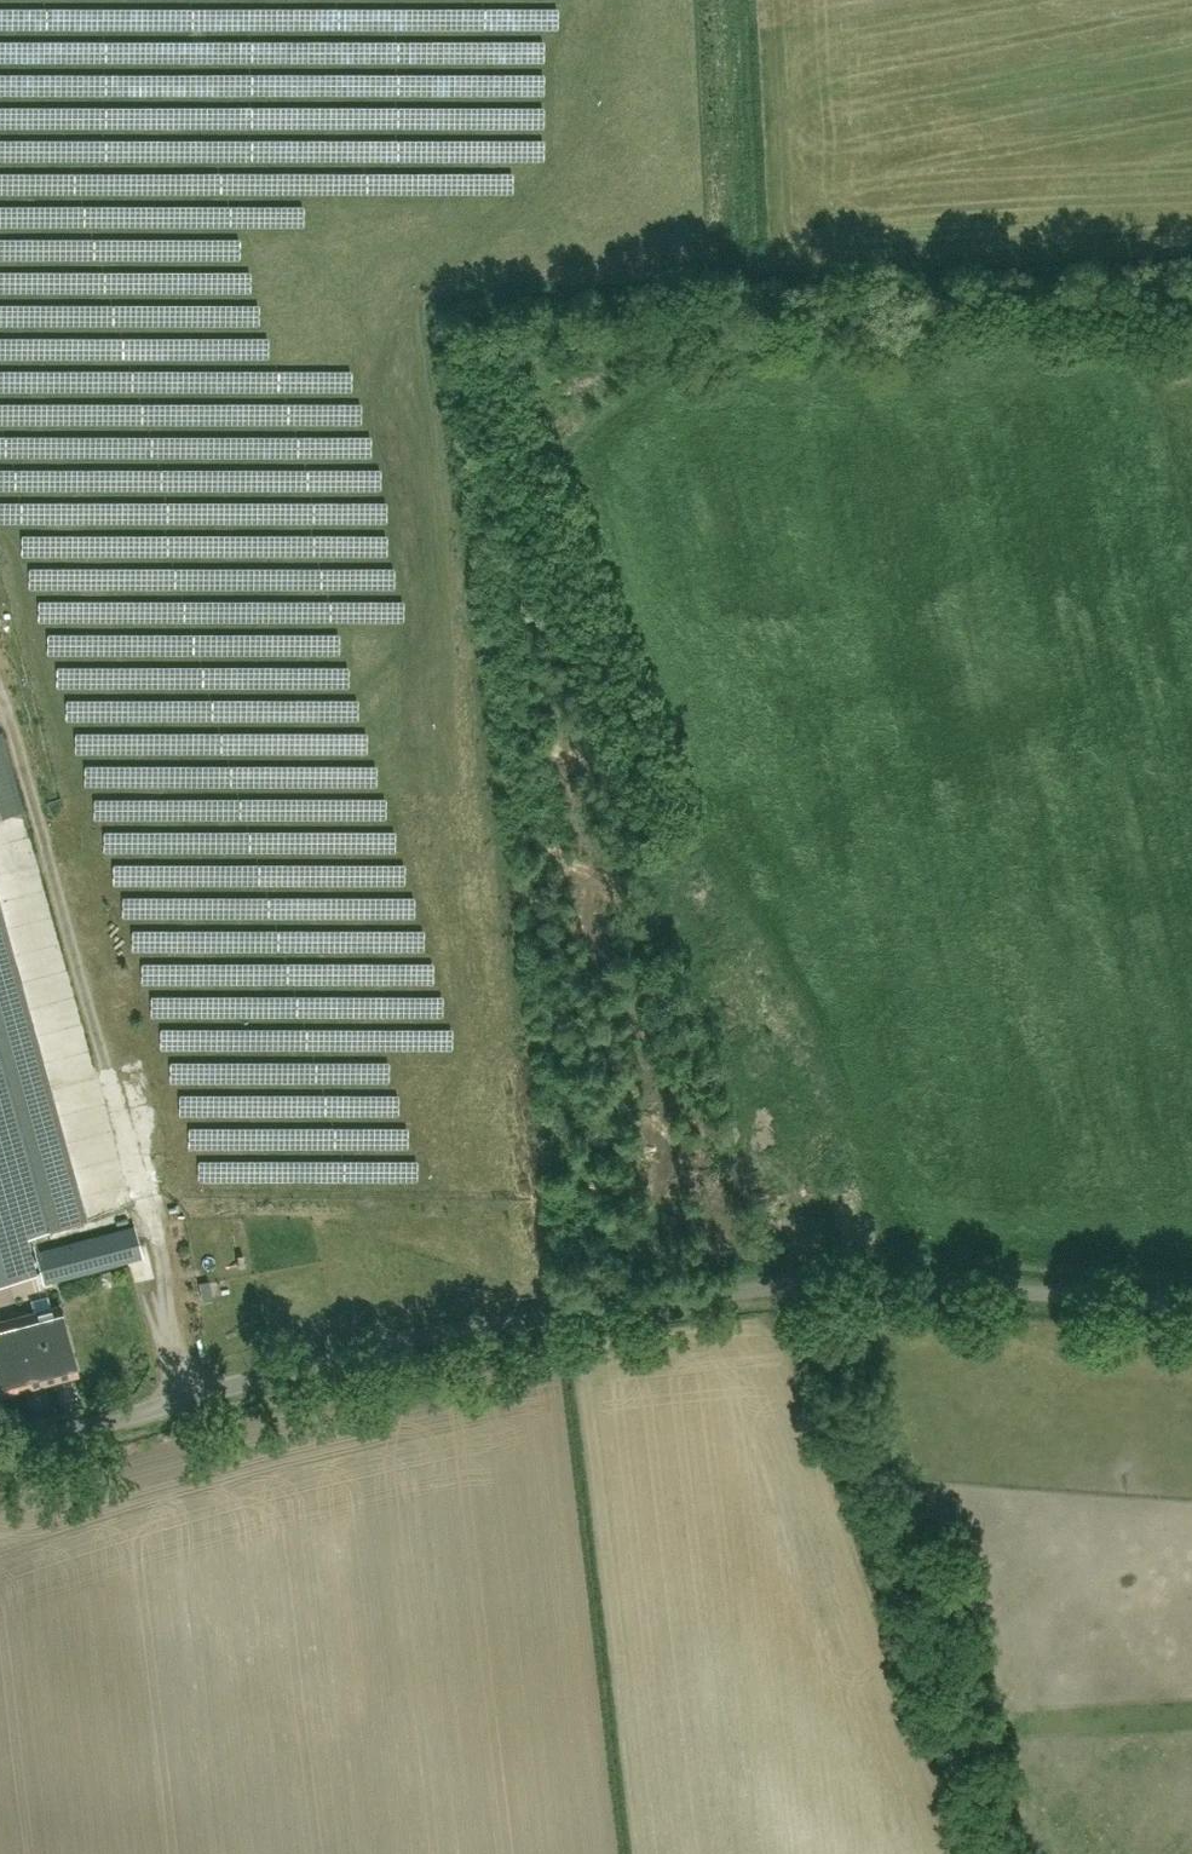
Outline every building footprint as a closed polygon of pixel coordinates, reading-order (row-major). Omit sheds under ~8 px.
[(22,810),(0,731),(0,816),(22,810)] [(35,1274),(25,1239),(87,1222),(0,906),(0,1284),(35,1274)] [(187,999),(153,1005),(179,1147),(206,1142),(199,1102),(205,1101),(187,999)] [(135,1226),(34,1253),(43,1285),(143,1257),(135,1226)] [(212,1299),(209,1281),(199,1283),(202,1300),(212,1299)] [(0,1320),(0,1395),(72,1376),(54,1307),(0,1320)]
